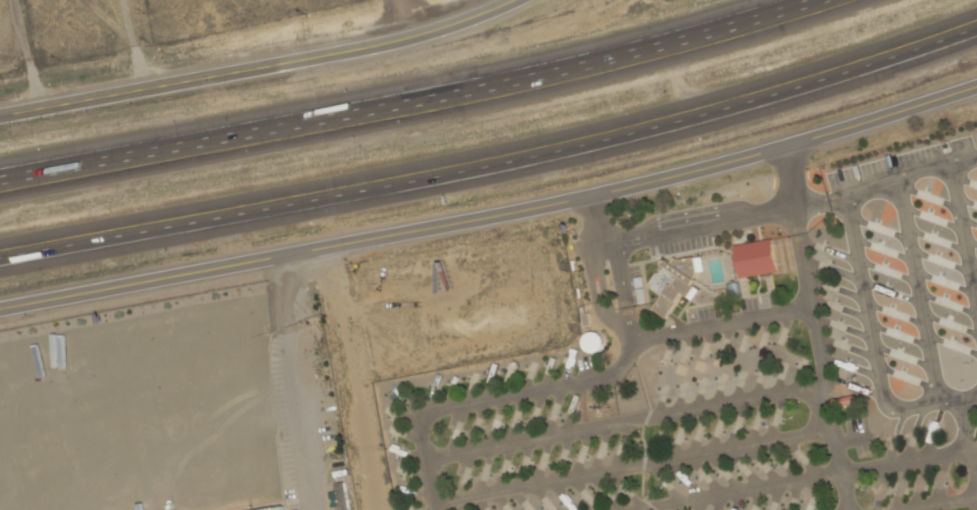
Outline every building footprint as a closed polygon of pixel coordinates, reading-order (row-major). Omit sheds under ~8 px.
[(735,245),(741,278),(777,271),(772,239),(735,245)] [(671,262),(674,257),(678,259),(694,257),(697,273),(694,278),(671,262)] [(666,259),(663,263),(667,265),(681,275),(694,284),(696,279),(694,278),(671,262),(666,259)] [(667,265),(663,271),(657,272),(648,286),(662,296),(653,309),(667,319),(678,301),(665,292),(671,283),(674,285),(681,275),(667,265)] [(681,275),(674,285),(671,283),(665,292),(678,301),(684,292),(690,296),(697,286),(694,284),(681,275)] [(606,336),(608,339),(608,342),(608,346),(606,349),(604,352),(601,353),(597,354),(594,353),(591,352),(588,349),(587,346),(586,342),(587,338),(589,335),(592,333),(596,332),(599,332),(603,333),(606,336)] [(333,509),(348,509),(348,483),(333,483),(333,509)]
